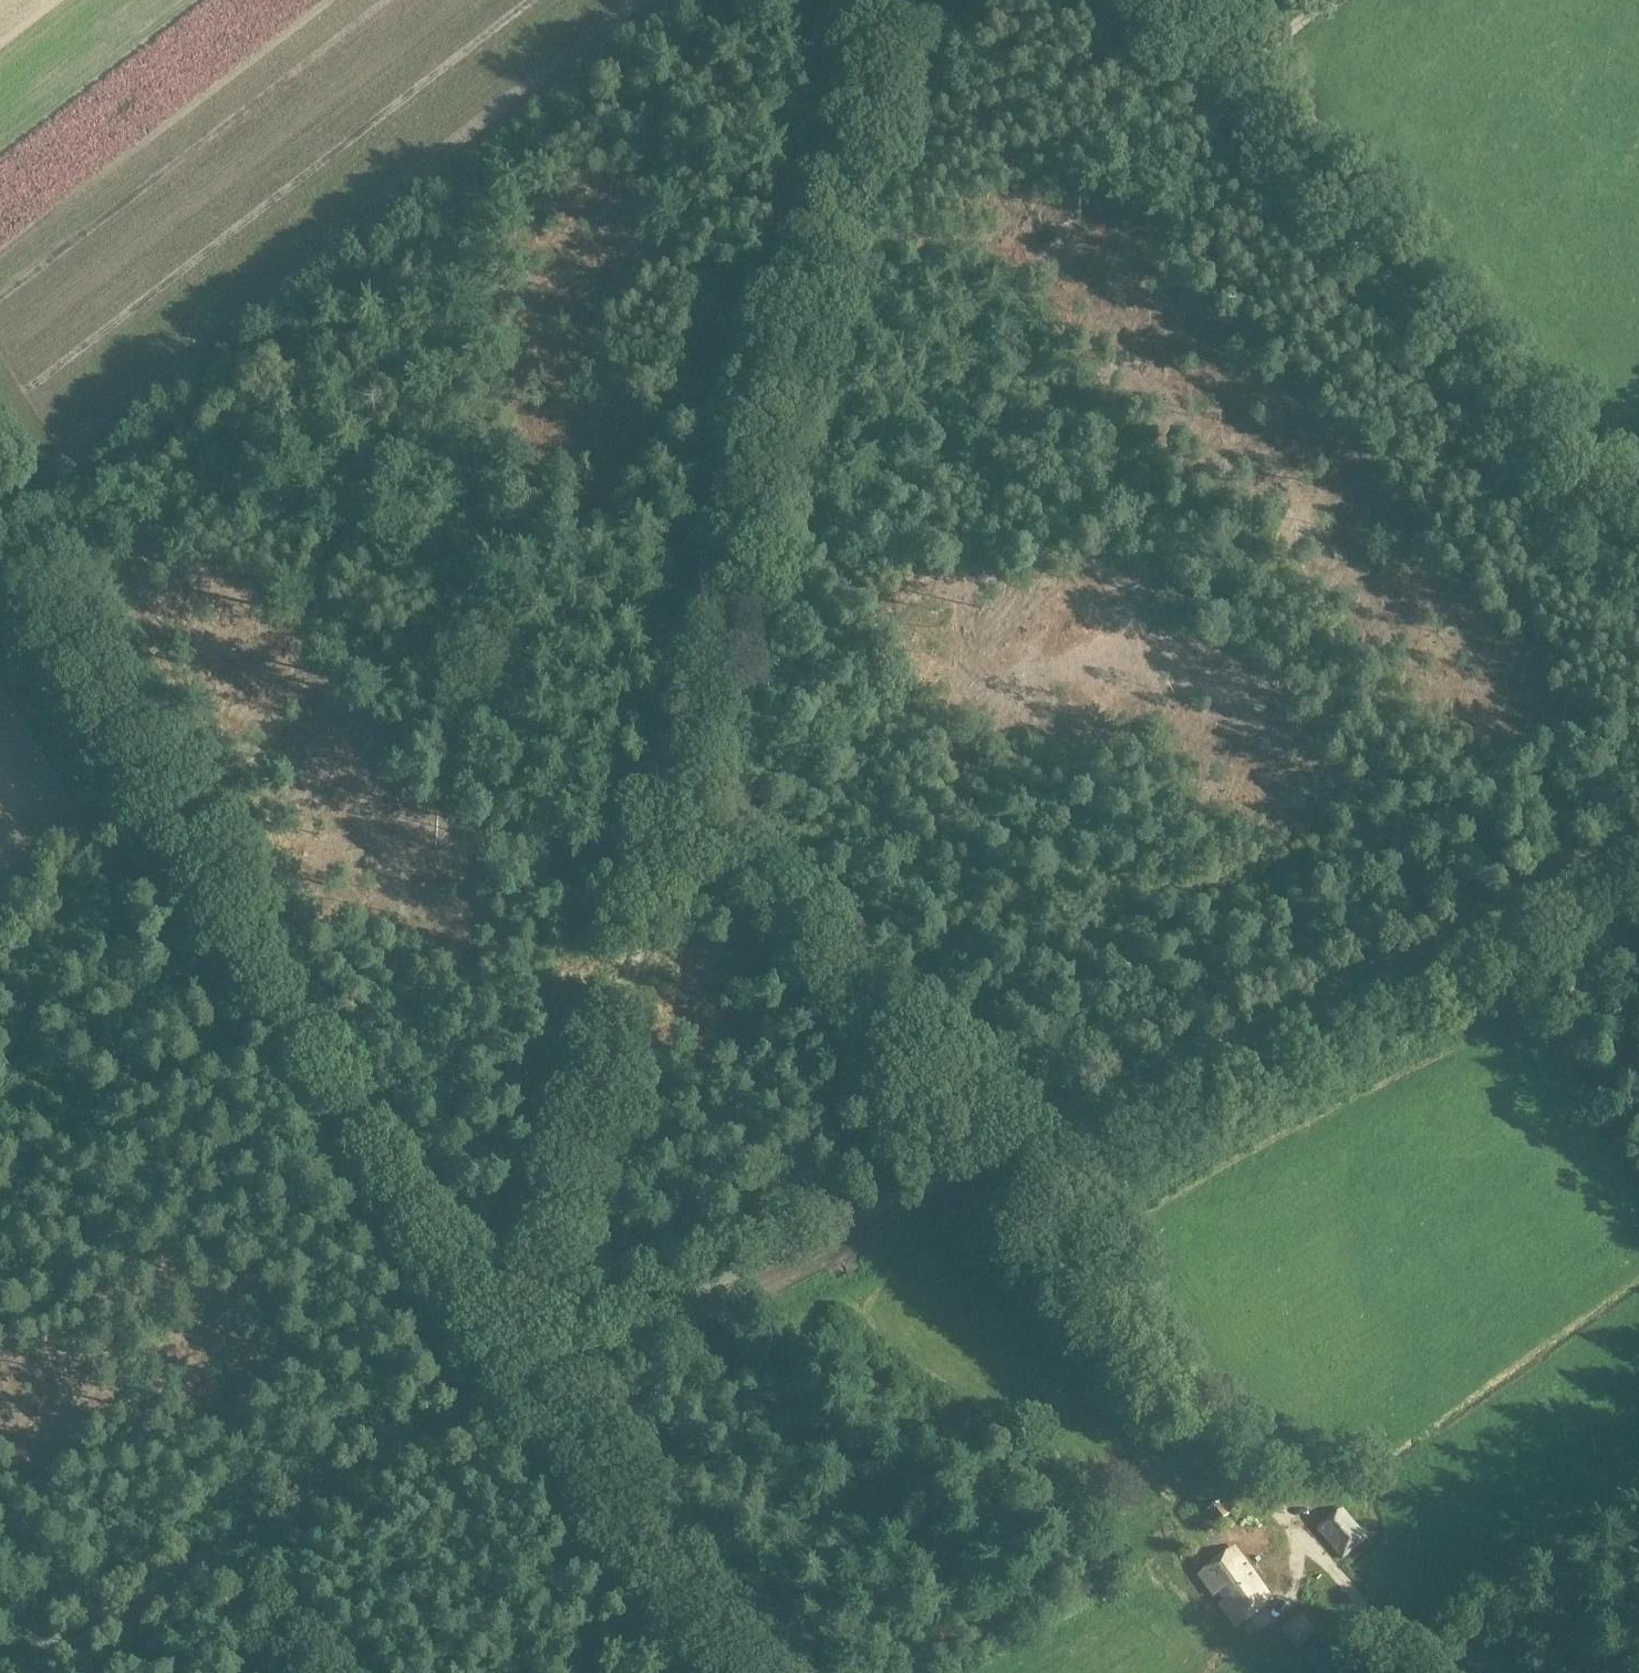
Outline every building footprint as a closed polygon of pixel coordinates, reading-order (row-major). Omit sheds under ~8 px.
[(1208,1513),(1218,1525),(1228,1517),(1219,1504),(1208,1513)] [(1341,1558),(1365,1538),(1341,1508),(1317,1528),(1341,1558)] [(1237,1625),(1271,1599),(1233,1550),(1199,1576),(1237,1625)]
